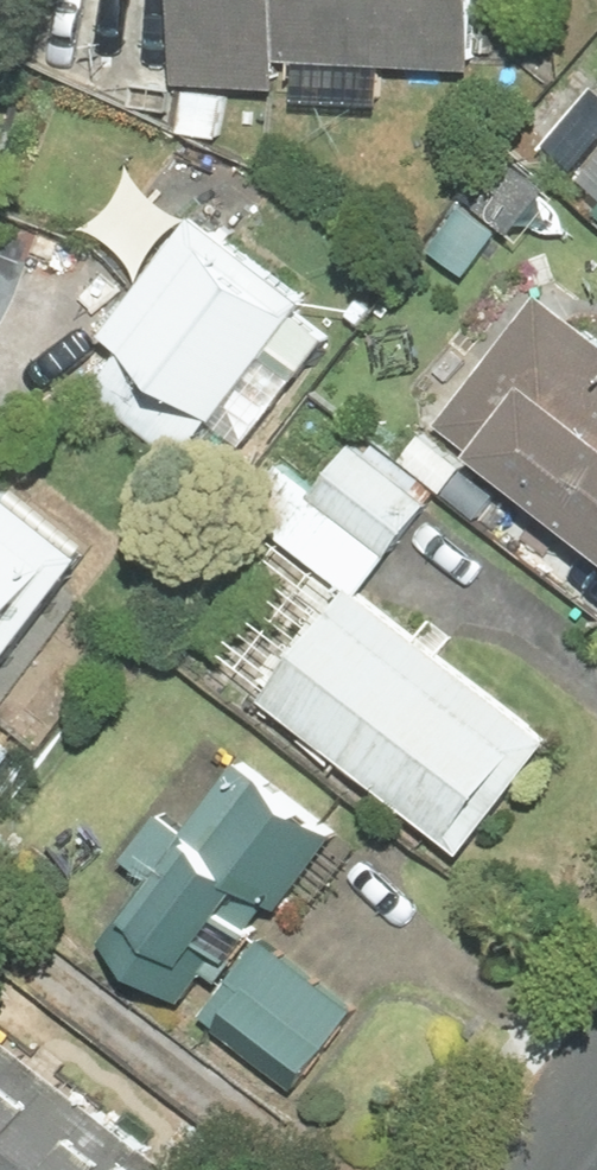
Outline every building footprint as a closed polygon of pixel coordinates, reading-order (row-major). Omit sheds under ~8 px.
[(189,82),(289,86),(290,60),(485,67),(487,0),(192,0),(189,82)] [(518,166),(484,209),(518,236),(552,193),(518,166)] [(161,269),(114,331),(227,417),(278,352),(318,300),(205,213),(161,269)] [(445,424),(491,459),(496,453),(596,531),(596,332),(546,293),(445,424)] [(325,491),(289,462),(253,507),(357,588),(361,583),(371,591),(441,502),(363,442),(325,491)] [(15,664),(96,554),(0,483),(0,653),(15,664)] [(363,586),(276,699),(476,852),(563,739),(363,586)] [(0,734),(0,782),(23,752),(0,734)] [(151,871),(102,934),(191,1002),(215,970),(232,984),(209,1014),(307,1089),(365,1012),(265,937),(345,832),(250,760),(194,832),(170,813),(135,859),(151,871)] [(0,1038),(0,1169),(184,1169),(7,1029),(0,1038)]
